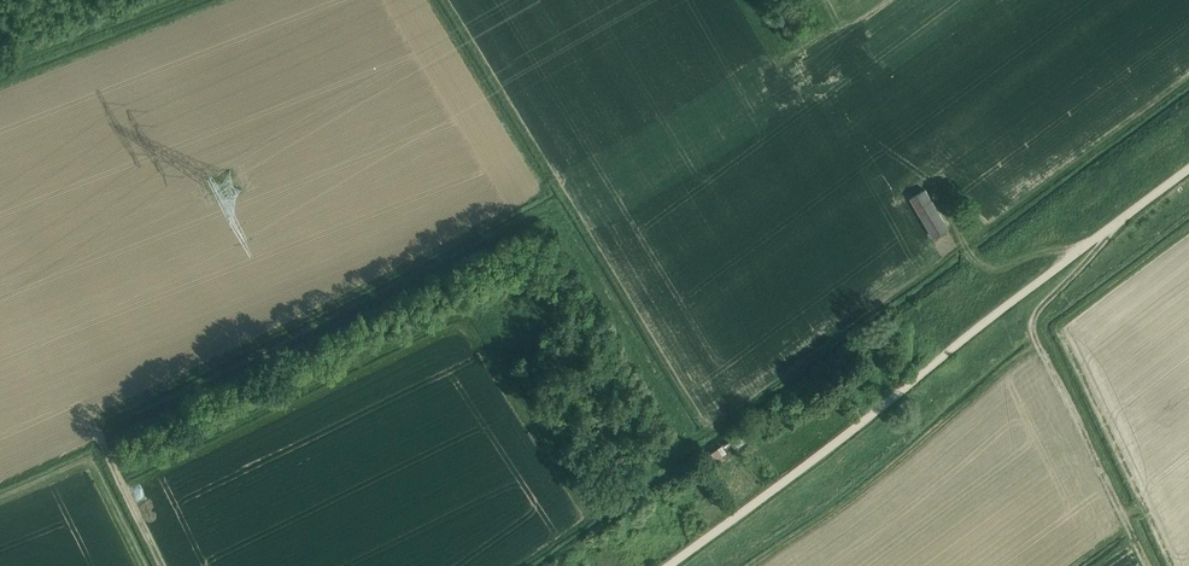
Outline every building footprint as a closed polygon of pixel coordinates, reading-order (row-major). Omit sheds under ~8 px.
[(933,236),(948,228),(925,188),(910,197),(933,236)] [(746,444),(761,434),(757,428),(742,437),(746,444)] [(732,441),(719,449),(725,459),(738,451),(732,441)] [(637,520),(653,508),(648,501),(632,513),(637,520)] [(650,525),(666,522),(664,511),(648,515),(650,525)]
